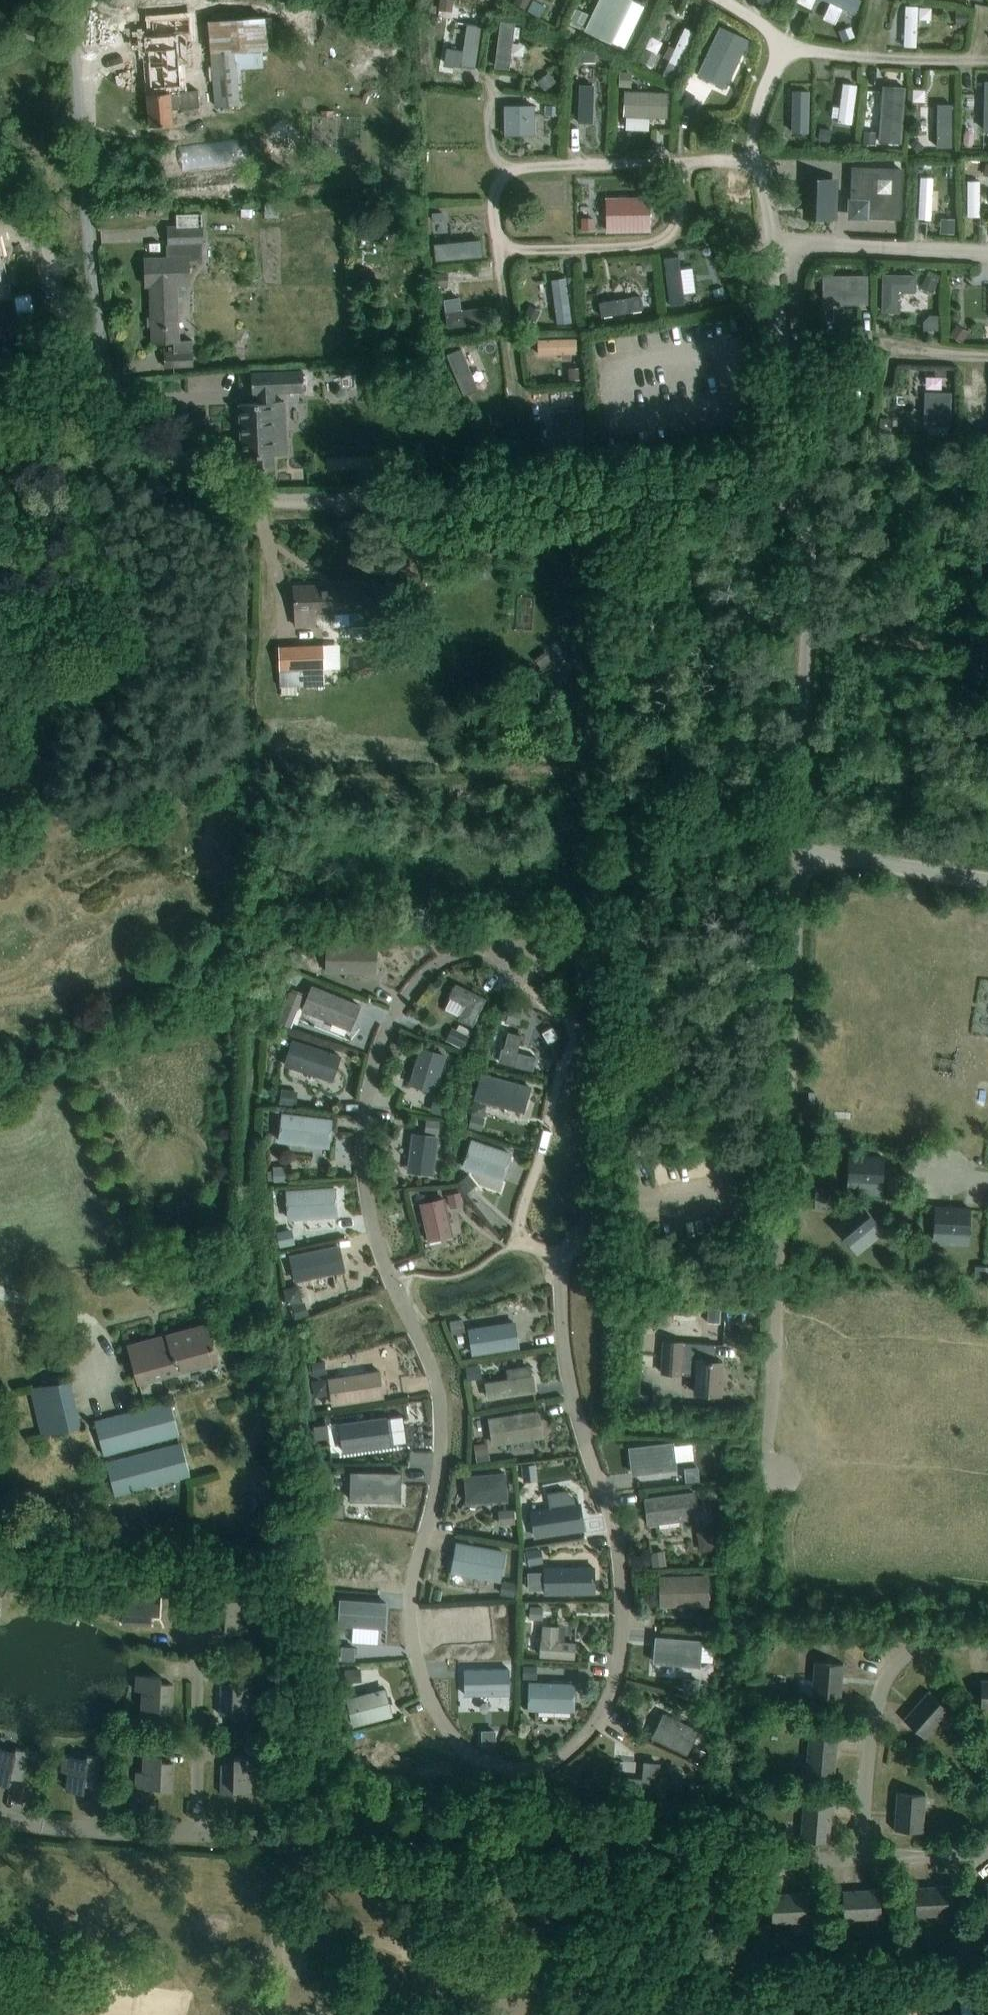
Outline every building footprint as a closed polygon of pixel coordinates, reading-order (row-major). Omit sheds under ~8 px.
[(597,24),(633,41),(642,22),(633,18),(642,0),(608,0),(597,24)] [(853,1),(851,0),(838,0),(835,6),(848,12),(853,1)] [(929,38),(931,9),(918,8),(917,38),(929,38)] [(531,58),(537,35),(524,32),(528,15),(514,12),(505,52),(531,58)] [(477,15),(474,62),(489,63),(491,16),(477,15)] [(188,63),(185,31),(190,31),(189,16),(151,19),(152,34),(142,35),(143,51),(147,51),(150,88),(181,85),(179,64),(188,63)] [(266,16),(207,20),(213,106),(240,104),(240,98),(256,97),(253,50),(268,49),(266,16)] [(681,16),(675,31),(687,36),(694,20),(681,16)] [(693,57),(708,22),(696,17),(681,52),(693,57)] [(738,80),(761,32),(732,17),(708,65),(738,80)] [(456,39),(455,59),(473,60),(473,39),(456,39)] [(673,64),(685,70),(691,58),(679,53),(673,64)] [(596,91),(597,59),(585,58),(584,90),(596,91)] [(849,118),(866,119),(868,72),(851,72),(849,118)] [(914,133),(917,77),(893,76),(891,132),(914,133)] [(661,118),(662,109),(680,110),(681,82),(637,80),(635,117),(661,118)] [(798,111),(810,114),(816,84),(805,81),(798,111)] [(890,111),(891,89),(879,89),(878,111),(890,111)] [(198,90),(170,92),(147,94),(150,126),(172,124),(171,109),(199,107),(198,90)] [(557,125),(557,107),(547,107),(547,94),(514,94),(515,126),(557,125)] [(964,94),(948,94),(948,125),(965,125),(964,94)] [(602,103),(596,115),(606,120),(613,108),(602,103)] [(974,127),(974,139),(987,139),(987,127),(974,127)] [(932,166),(930,209),(942,209),(944,167),(932,166)] [(847,218),(868,219),(868,218),(900,219),(901,168),(852,167),(851,198),(848,198),(847,218)] [(980,171),(979,207),(987,207),(987,171),(980,171)] [(836,220),(838,178),(803,176),(801,219),(836,220)] [(652,213),(666,213),(665,179),(651,179),(652,213)] [(276,193),(276,207),(290,207),(289,192),(276,193)] [(213,204),(187,203),(186,216),(213,216),(213,204)] [(150,285),(150,289),(176,288),(176,284),(190,283),(190,259),(203,259),(202,226),(168,226),(169,244),(168,244),(168,257),(145,258),(145,285),(150,285)] [(468,232),(469,241),(487,239),(487,231),(468,232)] [(574,263),(561,263),(562,298),(575,297),(574,263)] [(832,291),(872,293),(873,264),(833,263),(832,291)] [(925,299),(925,264),(892,265),(892,300),(925,299)] [(458,313),(492,307),(490,295),(467,299),(465,286),(453,287),(458,313)] [(652,286),(609,287),(609,304),(652,302),(652,286)] [(726,297),(722,286),(713,290),(716,301),(726,297)] [(178,340),(177,310),(176,288),(150,289),(152,342),(173,341),(174,351),(165,351),(165,367),(192,366),(191,340),(178,340)] [(965,313),(959,325),(972,331),(978,318),(965,313)] [(545,325),(546,343),(587,342),(587,324),(545,325)] [(548,368),(561,364),(556,350),(544,354),(548,368)] [(303,371),(251,373),(252,393),(258,392),(258,402),(239,403),(242,456),(251,456),(252,470),(274,469),(273,455),(274,455),(273,430),(285,430),(284,401),(274,401),(274,391),(304,390),(303,371)] [(935,381),(935,402),(960,402),(960,380),(935,381)] [(418,471),(418,453),(402,454),(402,472),(418,471)] [(316,626),(315,612),(333,612),(333,626),(377,625),(376,606),(369,606),(368,583),(294,586),(296,627),(316,626)] [(338,660),(354,660),(353,635),(338,635),(338,660)] [(323,645),(278,646),(280,686),(325,684),(323,645)] [(376,973),(377,945),(326,945),(326,973),(376,973)] [(455,982),(448,997),(465,1006),(458,1019),(472,1026),(486,999),(455,982)] [(302,1010),(351,1030),(361,1004),(312,985),(302,1010)] [(502,1047),(498,1061),(533,1070),(536,1057),(517,1052),(521,1035),(508,1031),(504,1048),(502,1047)] [(284,1065),(333,1081),(342,1055),(293,1039),(284,1065)] [(420,1046),(408,1083),(435,1092),(446,1054),(420,1046)] [(523,1112),(530,1086),(481,1072),(474,1099),(523,1112)] [(282,1112),(279,1141),(329,1147),(332,1118),(282,1112)] [(437,1137),(412,1134),(408,1160),(414,1160),(418,1166),(417,1171),(433,1173),(437,1137)] [(501,1179),(510,1153),(472,1140),(463,1166),(501,1179)] [(848,1156),(847,1183),(883,1184),(884,1157),(848,1156)] [(476,1182),(459,1186),(462,1199),(479,1195),(476,1182)] [(335,1185),(286,1189),(289,1220),(337,1215),(335,1185)] [(824,1196),(824,1186),(814,1186),(813,1196),(824,1196)] [(823,1207),(824,1196),(813,1196),(813,1206),(823,1207)] [(445,1225),(450,1225),(444,1199),(420,1204),(428,1239),(443,1236),(442,1231),(445,1225)] [(861,1203),(833,1225),(850,1246),(878,1223),(861,1203)] [(933,1233),(969,1235),(970,1208),(934,1206),(933,1233)] [(295,1281),(345,1271),(339,1244),(289,1254),(295,1281)] [(984,1273),(985,1263),(974,1263),(974,1273),(984,1273)] [(299,1285),(283,1288),(287,1304),(302,1301),(299,1285)] [(305,1302),(293,1306),(296,1318),(309,1314),(305,1302)] [(519,1349),(515,1321),(468,1328),(472,1355),(519,1349)] [(139,1382),(217,1360),(206,1323),(128,1345),(139,1382)] [(664,1340),(663,1360),(662,1372),(680,1374),(680,1373),(696,1374),(695,1392),(720,1393),(722,1360),(715,1360),(716,1343),(664,1340)] [(493,1356),(478,1357),(479,1370),(494,1369),(493,1356)] [(328,1378),(332,1405),(384,1398),(380,1370),(328,1378)] [(536,1391),(534,1374),(485,1382),(487,1399),(536,1391)] [(70,1379),(29,1388),(40,1435),(80,1426),(70,1379)] [(170,1400),(94,1421),(106,1462),(115,1495),(190,1475),(181,1442),(129,1456),(127,1448),(179,1434),(170,1400)] [(204,1401),(193,1404),(196,1416),(208,1413),(204,1401)] [(493,1445),(544,1438),(540,1410),(489,1417),(493,1445)] [(382,1418),(336,1423),(339,1453),(385,1449),(382,1418)] [(327,1424),(314,1426),(315,1439),(329,1437),(327,1424)] [(675,1444),(674,1441),(630,1446),(633,1473),(677,1468),(677,1460),(675,1444)] [(400,1472),(349,1471),(349,1501),(399,1501),(400,1472)] [(508,1500),(506,1472),(464,1475),(466,1503),(508,1500)] [(698,1519),(695,1491),(643,1497),(647,1525),(698,1519)] [(343,1502),(329,1502),(329,1516),(342,1516),(343,1502)] [(585,1529),(581,1502),(530,1510),(534,1537),(585,1529)] [(730,1538),(729,1521),(708,1522),(709,1539),(730,1538)] [(461,1571),(499,1578),(504,1552),(457,1543),(454,1561),(452,1560),(450,1571),(461,1573),(461,1571)] [(595,1565),(544,1565),(544,1593),(595,1592),(595,1565)] [(706,1571),(656,1573),(657,1604),(707,1603),(706,1571)] [(160,1588),(145,1588),(145,1594),(127,1593),(126,1610),(122,1610),(122,1623),(151,1624),(152,1612),(159,1613),(160,1588)] [(226,1598),(226,1594),(213,1594),(212,1623),(224,1624),(224,1631),(248,1632),(249,1617),(242,1616),(243,1599),(226,1598)] [(341,1597),(339,1623),(386,1627),(388,1600),(341,1597)] [(535,1619),(550,1621),(552,1610),(536,1608),(535,1619)] [(540,1639),(539,1656),(574,1658),(575,1641),(558,1640),(559,1626),(542,1625),(541,1639),(540,1639)] [(653,1662),(701,1666),(703,1639),(655,1635),(653,1662)] [(815,1661),(812,1697),(840,1700),(843,1664),(815,1661)] [(509,1695),(508,1668),(465,1669),(466,1696),(509,1695)] [(172,1683),(161,1683),(161,1676),(136,1674),(136,1690),(142,1690),(141,1708),(158,1708),(158,1712),(171,1713),(172,1683)] [(220,1684),(219,1713),(232,1714),(233,1710),(256,1711),(256,1696),(250,1695),(251,1678),(233,1677),(232,1684),(220,1684)] [(573,1679),(526,1677),(525,1707),(572,1709),(573,1679)] [(392,1714),(386,1689),(347,1698),(354,1723),(392,1714)] [(928,1691),(904,1718),(925,1737),(949,1710),(928,1691)] [(687,1755),(699,1730),(663,1713),(651,1737),(687,1755)] [(809,1735),(806,1772),(834,1774),(837,1738),(809,1735)] [(0,1748),(0,1782),(8,1784),(10,1776),(21,1779),(26,1760),(28,1750),(15,1747),(14,1751),(0,1748)] [(172,1791),(173,1762),(161,1762),(161,1754),(143,1753),(143,1771),(136,1771),(135,1786),(159,1787),(159,1791),(172,1791)] [(68,1771),(65,1789),(83,1791),(84,1784),(96,1785),(100,1756),(87,1754),(86,1758),(63,1755),(61,1771),(68,1771)] [(233,1764),(221,1764),(221,1793),(234,1793),(234,1790),(251,1790),(251,1772),(257,1773),(258,1757),(233,1757),(233,1764)] [(611,1773),(609,1790),(658,1795),(660,1761),(643,1759),(641,1776),(611,1773)] [(894,1828),(922,1830),(925,1794),(897,1792),(894,1828)] [(801,1838),(829,1840),(831,1804),(803,1802),(801,1838)] [(952,1913),(951,1885),(915,1887),(916,1915),(952,1913)] [(880,1916),(879,1888),(843,1890),(844,1918),(880,1916)] [(808,1920),(807,1892),(771,1894),(772,1922),(808,1920)] [(932,2003),(934,2014),(942,2014),(950,2014),(948,2001),(932,2003)]
